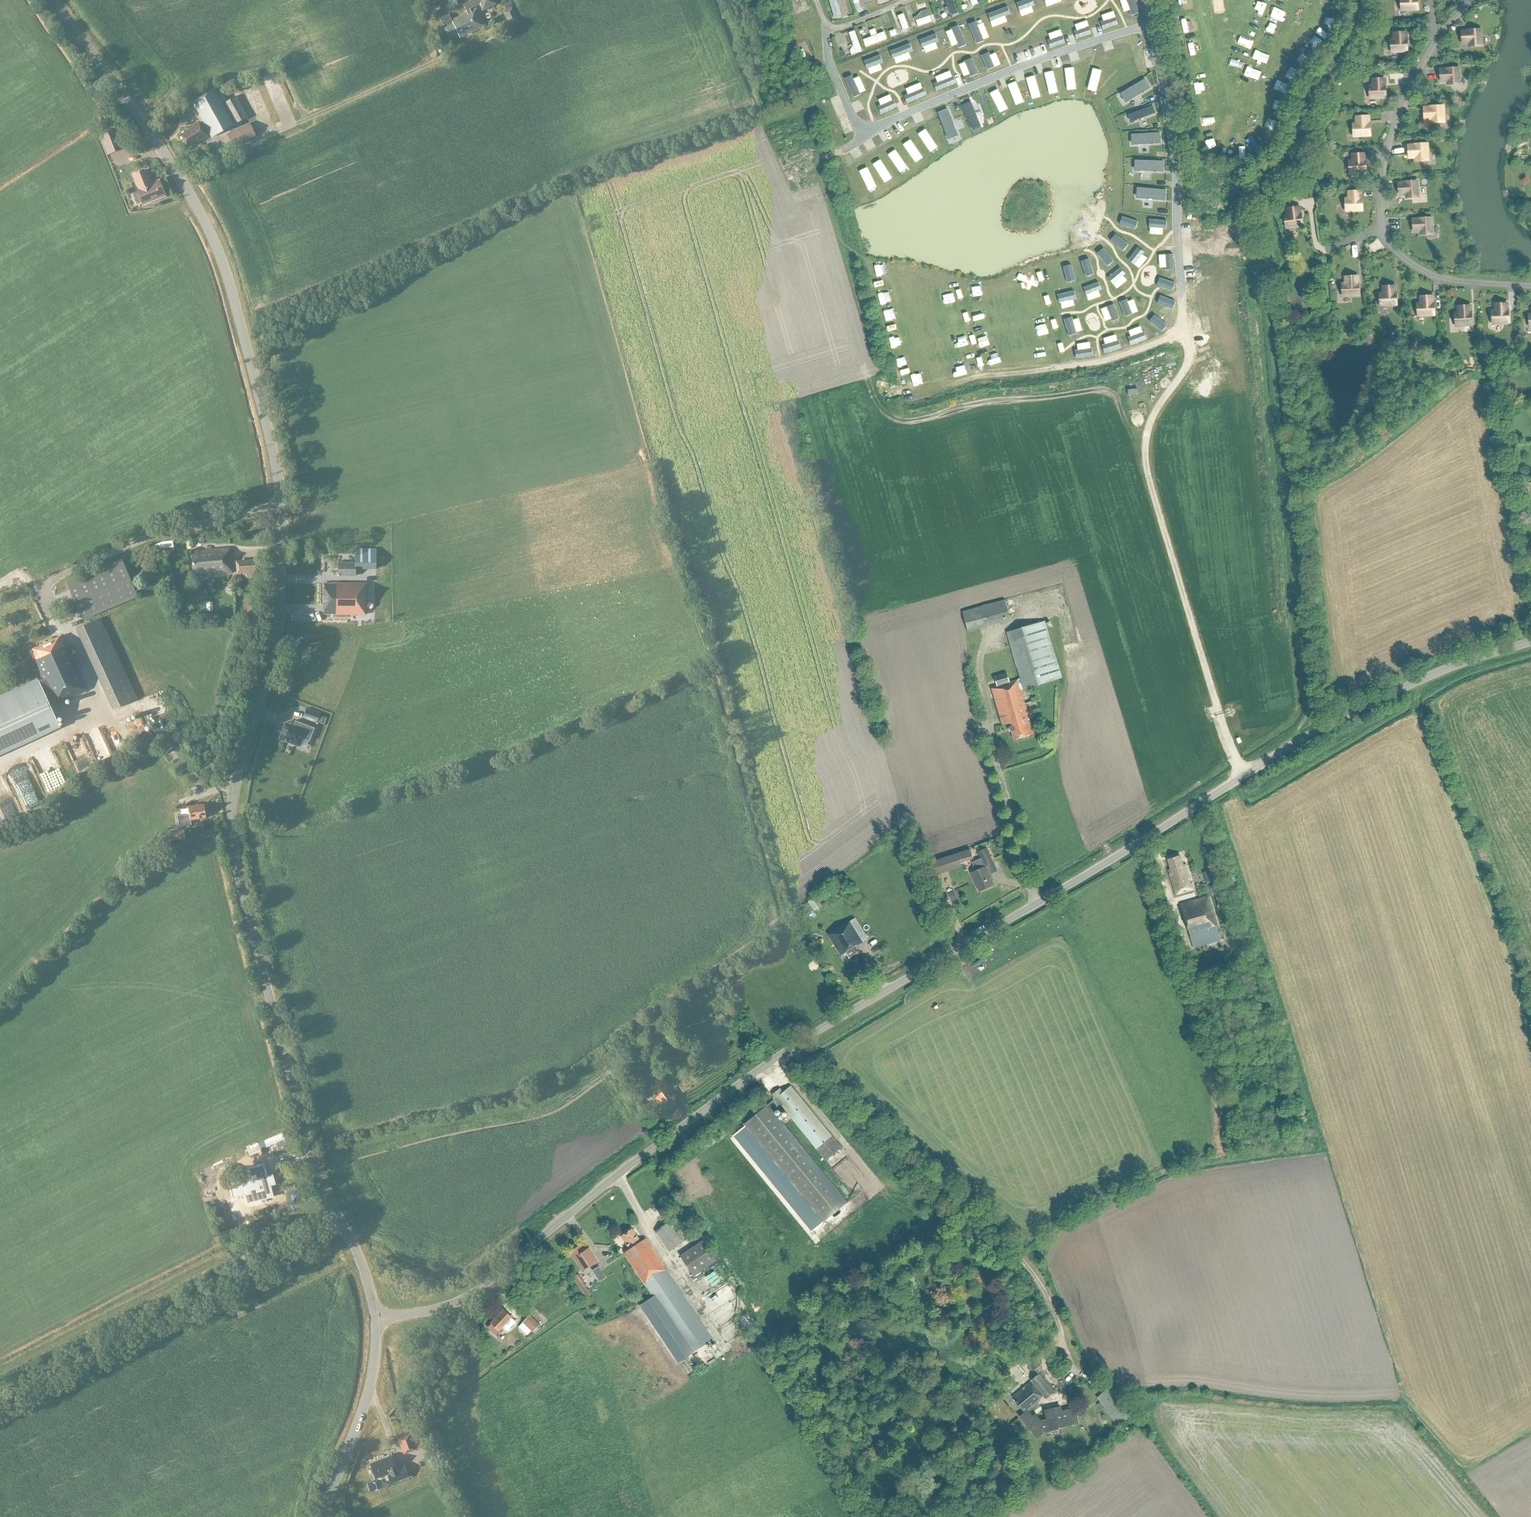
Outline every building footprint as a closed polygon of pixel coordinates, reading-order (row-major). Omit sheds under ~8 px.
[(439,17),(443,25),(441,26),(448,39),(458,34),(459,38),(484,26),(475,9),(470,11),(469,9),(478,4),(481,10),(496,3),(494,0),(473,0),(463,5),(467,13),(452,21),(448,13),(439,17)] [(839,15),(836,0),(828,0),(831,17),(839,15)] [(856,13),(862,11),(860,4),(870,2),(869,0),(852,0),(856,13)] [(1265,9),(1269,1),(1268,0),(1259,0),(1256,5),(1265,9)] [(1417,9),(1417,0),(1401,0),(1401,10),(1417,9)] [(511,7),(502,12),(510,27),(519,22),(511,7)] [(902,11),(896,12),(899,25),(905,24),(902,11)] [(1255,32),(1260,20),(1251,15),(1245,28),(1255,32)] [(853,29),(835,34),(840,52),(858,47),(853,29)] [(1469,32),(1462,32),(1462,43),(1470,42),(1470,46),(1481,46),(1480,30),(1469,30),(1469,32)] [(1405,32),(1394,33),(1395,40),(1391,41),(1391,51),(1407,50),(1407,40),(1405,40),(1405,32)] [(1230,70),(1238,73),(1244,59),(1236,56),(1230,70)] [(1459,84),(1458,68),(1447,69),(1447,70),(1440,70),(1441,81),(1448,81),(1448,85),(1459,84)] [(1369,87),(1370,98),(1386,97),(1385,86),(1384,86),(1384,79),(1373,79),(1373,87),(1369,87)] [(211,137),(234,124),(225,107),(224,107),(221,102),(225,100),(221,92),(217,94),(214,89),(191,102),(211,137)] [(235,123),(241,120),(247,117),(235,96),(224,102),(235,123)] [(1432,123),(1443,122),(1442,106),(1431,107),(1431,108),(1424,108),(1425,119),(1432,119),(1432,123)] [(1353,125),(1354,136),(1370,135),(1369,124),(1368,124),(1368,116),(1357,117),(1357,124),(1353,125)] [(185,132),(179,135),(187,147),(192,144),(206,136),(198,123),(184,131),(185,132)] [(226,135),(231,146),(254,135),(248,124),(226,135)] [(107,154),(119,150),(112,131),(100,136),(107,154)] [(1416,146),(1408,146),(1409,157),(1416,157),(1416,161),(1427,160),(1426,144),(1416,145),(1416,146)] [(1364,161),(1364,154),(1353,154),(1353,162),(1349,162),(1350,173),(1366,172),(1365,161),(1364,161)] [(142,204),(165,195),(159,180),(150,184),(144,170),(132,175),(138,189),(136,189),(142,204)] [(1418,197),(1416,181),(1406,182),(1406,183),(1398,184),(1399,194),(1407,194),(1407,198),(1418,197)] [(1346,210),(1362,209),(1361,199),(1360,199),(1360,191),(1349,192),(1349,199),(1345,199),(1346,210)] [(1289,216),(1285,216),(1286,227),(1302,225),(1301,214),(1300,215),(1299,207),(1288,209),(1289,216)] [(1420,220),(1413,220),(1413,231),(1421,230),(1421,234),(1432,234),(1431,218),(1420,218),(1420,220)] [(1357,284),(1357,276),(1346,277),(1346,284),(1342,285),(1343,295),(1359,295),(1358,284),(1357,284)] [(1396,304),(1396,293),(1395,294),(1394,286),(1383,287),(1384,294),(1380,294),(1381,305),(1396,304)] [(1434,314),(1433,303),(1432,303),(1432,296),(1421,297),(1421,304),(1417,304),(1418,315),(1434,314)] [(1508,322),(1508,311),(1507,311),(1506,304),(1495,304),(1496,312),(1492,312),(1492,323),(1508,322)] [(1472,324),(1471,313),(1470,313),(1469,306),(1458,307),(1459,314),(1455,314),(1456,325),(1472,324)] [(199,536),(190,538),(192,546),(200,544),(199,536)] [(163,543),(154,546),(156,551),(163,548),(173,547),(172,541),(163,543)] [(230,557),(229,547),(190,551),(193,574),(208,572),(208,574),(232,572),(231,564),(228,564),(227,557),(230,557)] [(338,563),(337,575),(355,576),(355,569),(367,569),(375,569),(375,548),(367,548),(355,548),(354,563),(338,563)] [(121,559),(65,583),(81,620),(136,596),(121,559)] [(236,560),(236,574),(246,573),(247,577),(258,577),(257,559),(249,559),(236,560)] [(322,613),(364,615),(365,584),(323,583),(322,613)] [(1005,600),(962,612),(968,631),(1010,620),(1005,600)] [(99,618),(75,629),(112,709),(136,698),(99,618)] [(1001,722),(1002,725),(1009,723),(1010,726),(1014,739),(1034,733),(1025,704),(1024,700),(1021,690),(1023,690),(1024,690),(1061,678),(1059,669),(1058,668),(1044,621),(1007,632),(1020,679),(1019,679),(1013,681),(1010,681),(1009,682),(1009,680),(1007,673),(1002,674),(994,676),(997,686),(991,688),(1001,722)] [(42,679),(0,698),(0,754),(59,727),(50,708),(54,704),(86,689),(61,636),(29,651),(42,679)] [(149,693),(156,705),(165,700),(159,688),(149,693)] [(319,713),(306,708),(303,717),(316,722),(319,713)] [(314,728),(294,720),(291,729),(283,726),(279,739),(298,746),(301,738),(309,741),(314,728)] [(164,752),(171,746),(168,742),(160,748),(164,752)] [(68,750),(77,768),(88,763),(78,744),(68,750)] [(35,795),(26,769),(11,774),(19,795),(6,800),(0,782),(0,807),(35,795)] [(188,812),(176,814),(177,825),(190,823),(189,820),(205,818),(204,804),(188,806),(188,812)] [(183,830),(170,831),(171,841),(184,839),(183,830)] [(978,862),(981,869),(971,873),(979,891),(994,884),(984,863),(992,860),(987,848),(978,852),(982,860),(978,862)] [(1171,869),(1168,870),(1176,895),(1193,889),(1185,865),(1183,866),(1180,855),(1168,859),(1171,869)] [(934,875),(952,869),(947,856),(930,862),(934,875)] [(1210,886),(1213,895),(1215,895),(1218,904),(1224,902),(1217,883),(1210,886)] [(808,902),(815,912),(823,906),(817,898),(819,897),(817,895),(808,902)] [(1208,897),(1182,904),(1194,948),(1220,940),(1208,897)] [(849,958),(847,960),(854,970),(856,969),(862,978),(870,972),(865,965),(867,964),(859,952),(855,946),(867,939),(854,918),(829,934),(842,954),(845,952),(849,958)] [(628,1078),(634,1088),(644,1083),(639,1073),(628,1078)] [(660,1078),(647,1087),(660,1105),(658,1106),(664,1113),(677,1104),(672,1096),(673,1096),(660,1078)] [(781,1106),(825,1160),(826,1160),(841,1148),(791,1086),(783,1092),(780,1088),(772,1095),(775,1099),(744,1124),(824,1221),(847,1202),(774,1112),(781,1106)] [(843,1157),(831,1168),(843,1182),(855,1170),(843,1157)] [(263,1163),(238,1170),(241,1178),(249,1176),(253,1189),(257,1188),(260,1199),(272,1196),(269,1185),(274,1183),(272,1175),(266,1176),(263,1163)] [(669,1222),(656,1231),(670,1251),(683,1242),(669,1222)] [(621,1236),(630,1249),(623,1253),(653,1296),(691,1354),(713,1339),(645,1238),(641,1241),(632,1228),(621,1236)] [(703,1240),(680,1255),(693,1276),(717,1260),(703,1240)] [(581,1245),(571,1251),(584,1270),(594,1263),(581,1245)] [(578,1274),(570,1280),(583,1299),(591,1293),(578,1274)] [(653,1296),(640,1305),(678,1363),(691,1354),(653,1296)] [(239,1315),(246,1312),(243,1307),(237,1310),(239,1315)] [(492,1323),(488,1327),(495,1334),(499,1330),(500,1331),(503,1328),(507,1331),(516,1321),(512,1317),(513,1317),(504,1309),(491,1323),(492,1323)] [(530,1315),(522,1322),(533,1332),(540,1324),(530,1315)] [(1011,1367),(1023,1380),(1037,1368),(1024,1354),(1011,1367)] [(1031,1381),(1012,1397),(1025,1413),(1020,1417),(1037,1438),(1044,1432),(1058,1429),(1058,1428),(1078,1423),(1075,1414),(1072,1415),(1070,1410),(1061,1412),(1060,1407),(1045,1411),(1047,1419),(1041,1421),(1036,1414),(1032,1417),(1027,1411),(1044,1397),(1046,1398),(1054,1391),(1038,1373),(1030,1380),(1031,1381)] [(1105,1406),(1103,1408),(1118,1426),(1135,1412),(1120,1394),(1120,1395),(1112,1385),(1097,1397),(1105,1406)] [(397,1438),(401,1449),(401,1448),(403,1454),(416,1449),(423,1446),(421,1440),(419,1441),(416,1431),(410,1433),(397,1438)] [(391,1456),(369,1463),(375,1479),(387,1474),(390,1483),(408,1476),(404,1465),(395,1468),(391,1456)]
